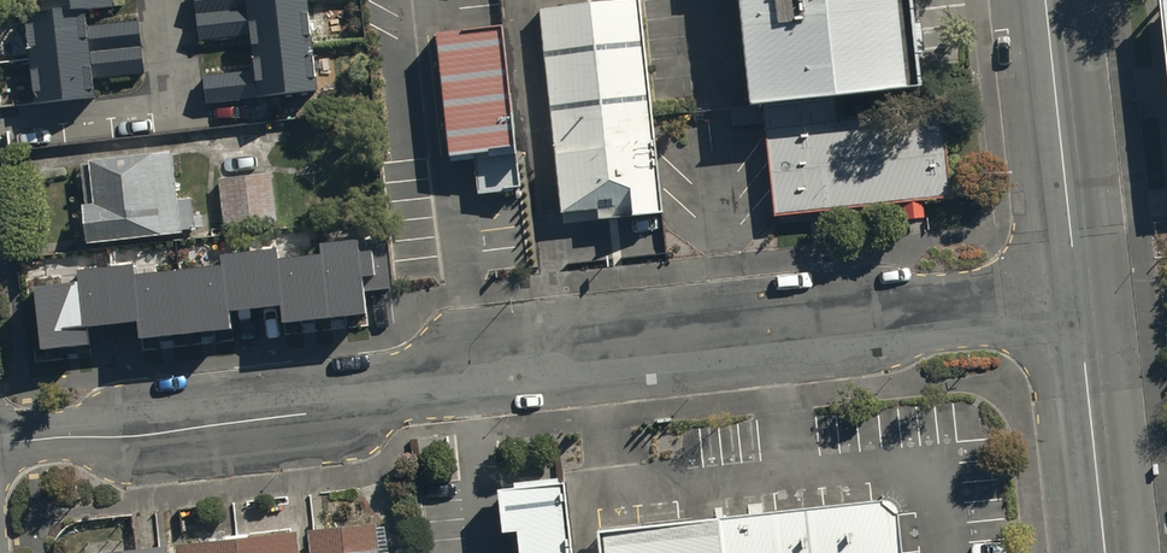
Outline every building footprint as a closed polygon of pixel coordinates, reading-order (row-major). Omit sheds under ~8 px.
[(112,3),(112,0),(24,0),(34,99),(91,93),(90,77),(144,72),(139,17),(85,22),(83,6),(112,3)] [(199,38),(250,33),(254,67),(203,72),(206,101),(317,89),(307,0),(195,0),(199,38)] [(538,4),(560,207),(596,203),(597,213),(660,206),(637,0),(578,0),(538,4)] [(753,102),(911,85),(902,0),(742,0),(753,102)] [(1166,99),(1166,0),(1158,0),(1166,99)] [(435,24),(448,149),(510,143),(498,18),(435,24)] [(763,107),(775,215),(903,201),(905,222),(925,220),(923,200),(950,197),(941,112),(838,123),(835,99),(763,107)] [(77,157),(86,237),(181,228),(172,147),(77,157)] [(271,170),(219,175),(224,224),(276,219),(271,170)] [(137,327),(228,317),(226,299),(279,294),(281,311),(363,303),(361,286),(390,283),(385,233),(320,240),(321,245),(276,250),(275,239),(219,245),(220,255),(134,265),(133,255),(77,261),(79,273),(34,278),(41,339),(88,334),(86,314),(136,309),(137,327)] [(554,483),(493,487),(496,530),(512,528),(514,552),(559,552),(554,483)] [(593,532),(595,552),(904,552),(898,498),(593,532)] [(376,518),(307,526),(310,551),(299,552),(296,526),(176,540),(177,552),(379,552),(376,518)] [(166,542),(78,551),(78,552),(167,552),(166,542)]
